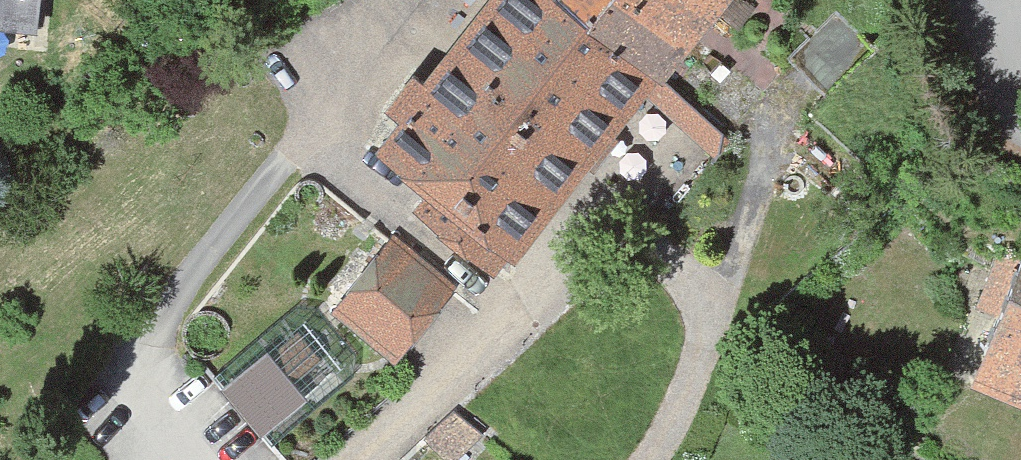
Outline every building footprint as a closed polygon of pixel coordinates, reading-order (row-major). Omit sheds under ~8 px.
[(45,35),(48,0),(0,0),(0,31),(45,35)] [(582,0),(481,0),(402,98),(427,117),(398,153),(438,185),(419,209),(505,278),(649,103),(672,73),(582,0)] [(737,0),(582,0),(672,73),(678,78),(737,0)] [(735,122),(678,78),(672,73),(649,103),(712,152),(735,122)] [(450,306),(380,259),(341,318),(411,365),(450,306)] [(983,377),(1020,392),(1020,278),(983,377)] [(267,436),(311,397),(267,349),(223,388),(267,436)]
